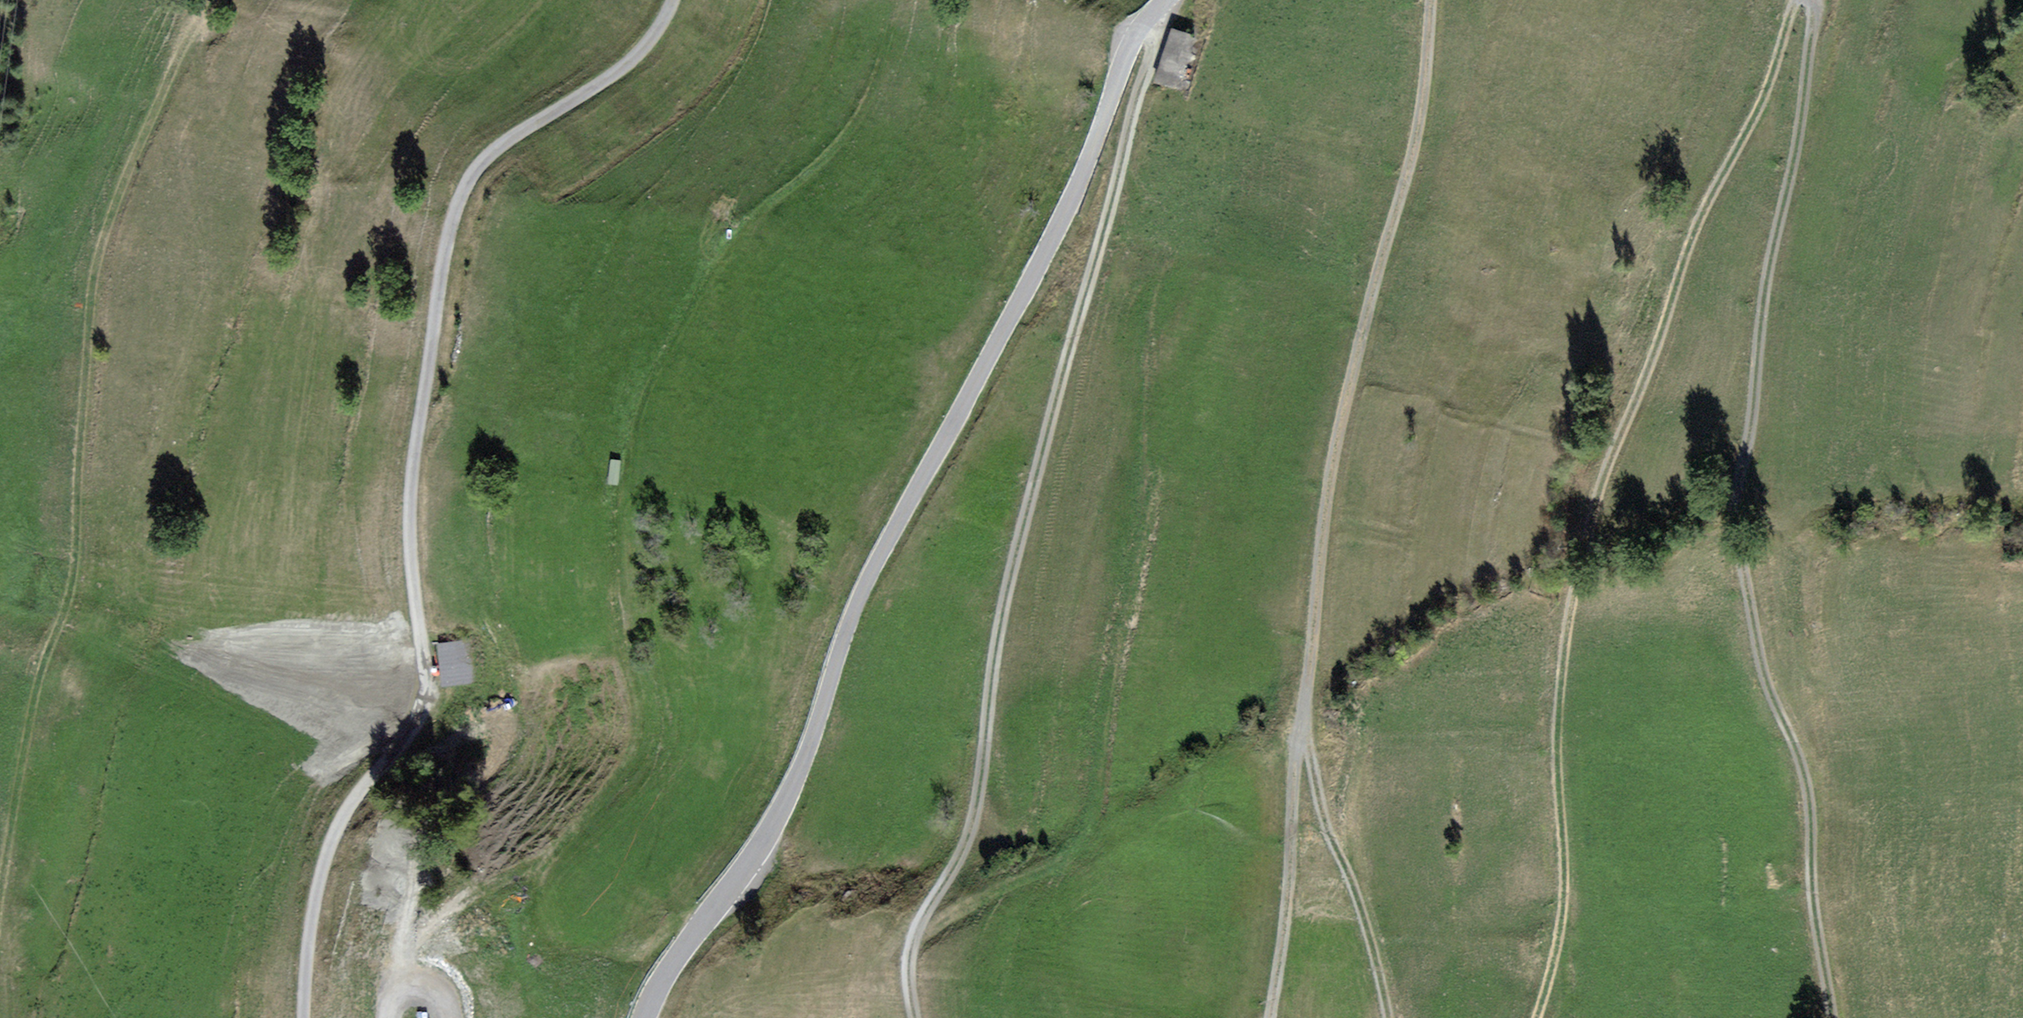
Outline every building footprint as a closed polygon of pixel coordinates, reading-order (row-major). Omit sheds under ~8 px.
[(1201,40),(1173,31),(1157,81),(1185,91),(1201,40)] [(470,639),(437,643),(442,686),(475,682),(470,639)]
